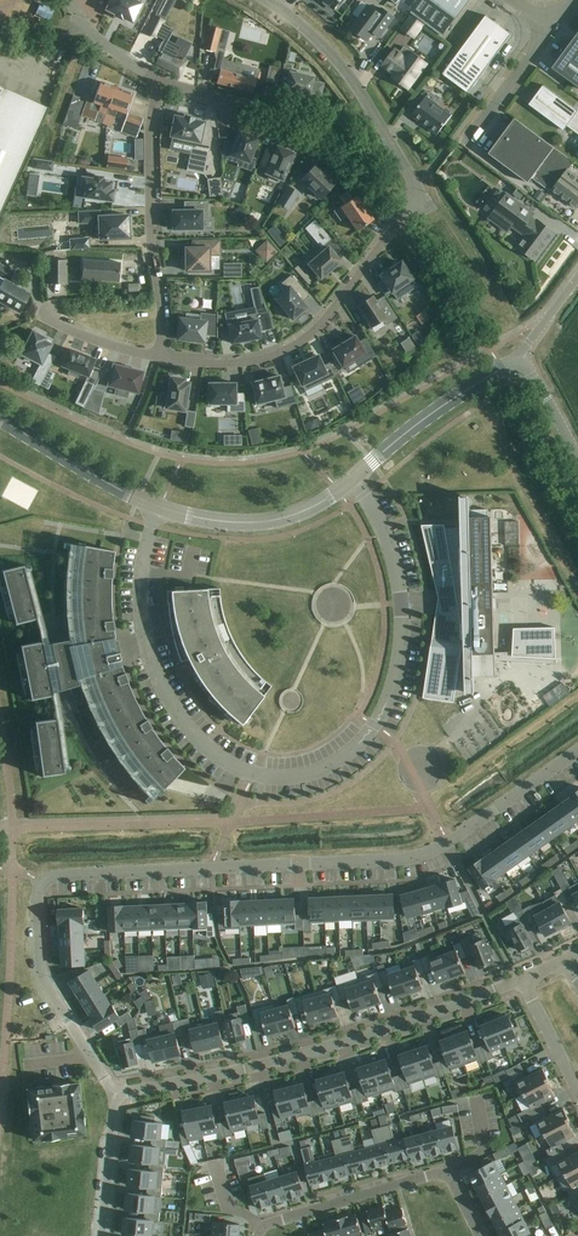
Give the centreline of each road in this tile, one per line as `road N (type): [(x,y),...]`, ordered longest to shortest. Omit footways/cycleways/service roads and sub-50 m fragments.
road 1 (residential): [(577,752),(446,845),(403,862),(45,880),(37,899),(40,968),(117,1098)]
road 2 (residential): [(117,1098),(244,1074),(522,982)]
road 3 (residential): [(234,767),(269,779),(318,772),(357,748),(387,704),(401,645),(398,576),(384,533),(353,480)]
road 4 (residential): [(401,220),(298,346),(242,364),(158,357)]
road 5 (residential): [(160,508),(141,570),(145,649),(179,718),(234,767)]
road 6 (residential): [(401,220),(359,163),(316,126),(159,80)]
road 7 (residential): [(158,357),(162,311),(151,247),(149,136),(159,80)]
road 8 (residential): [(266,0),(343,69),(424,201)]
road 9 (tertiary): [(353,480),(310,509),(270,522),(160,508)]
road 10 (residential): [(444,1176),(260,1230)]
road 11 (tertiary): [(502,368),(353,480)]
road 12 (tertiary): [(160,508),(0,419)]
road 13 (unclassified): [(551,30),(469,145)]
road 14 (residential): [(117,1098),(104,1235)]
road 15 (residential): [(159,80),(113,53),(68,0)]
road 16 (residential): [(522,982),(577,1091)]

